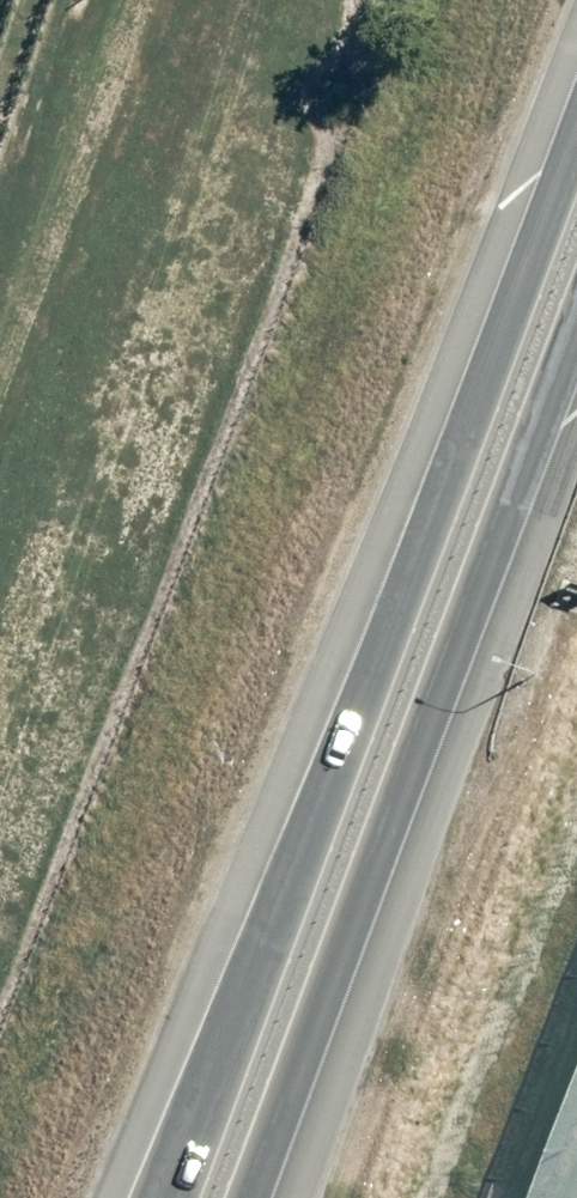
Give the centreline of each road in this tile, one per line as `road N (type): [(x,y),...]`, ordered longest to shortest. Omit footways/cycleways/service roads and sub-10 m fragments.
road 1 (motorway): [(13,1197),(467,0)]
road 2 (trunk): [(150,1197),(576,150)]
road 3 (trunk): [(576,335),(239,1197)]

